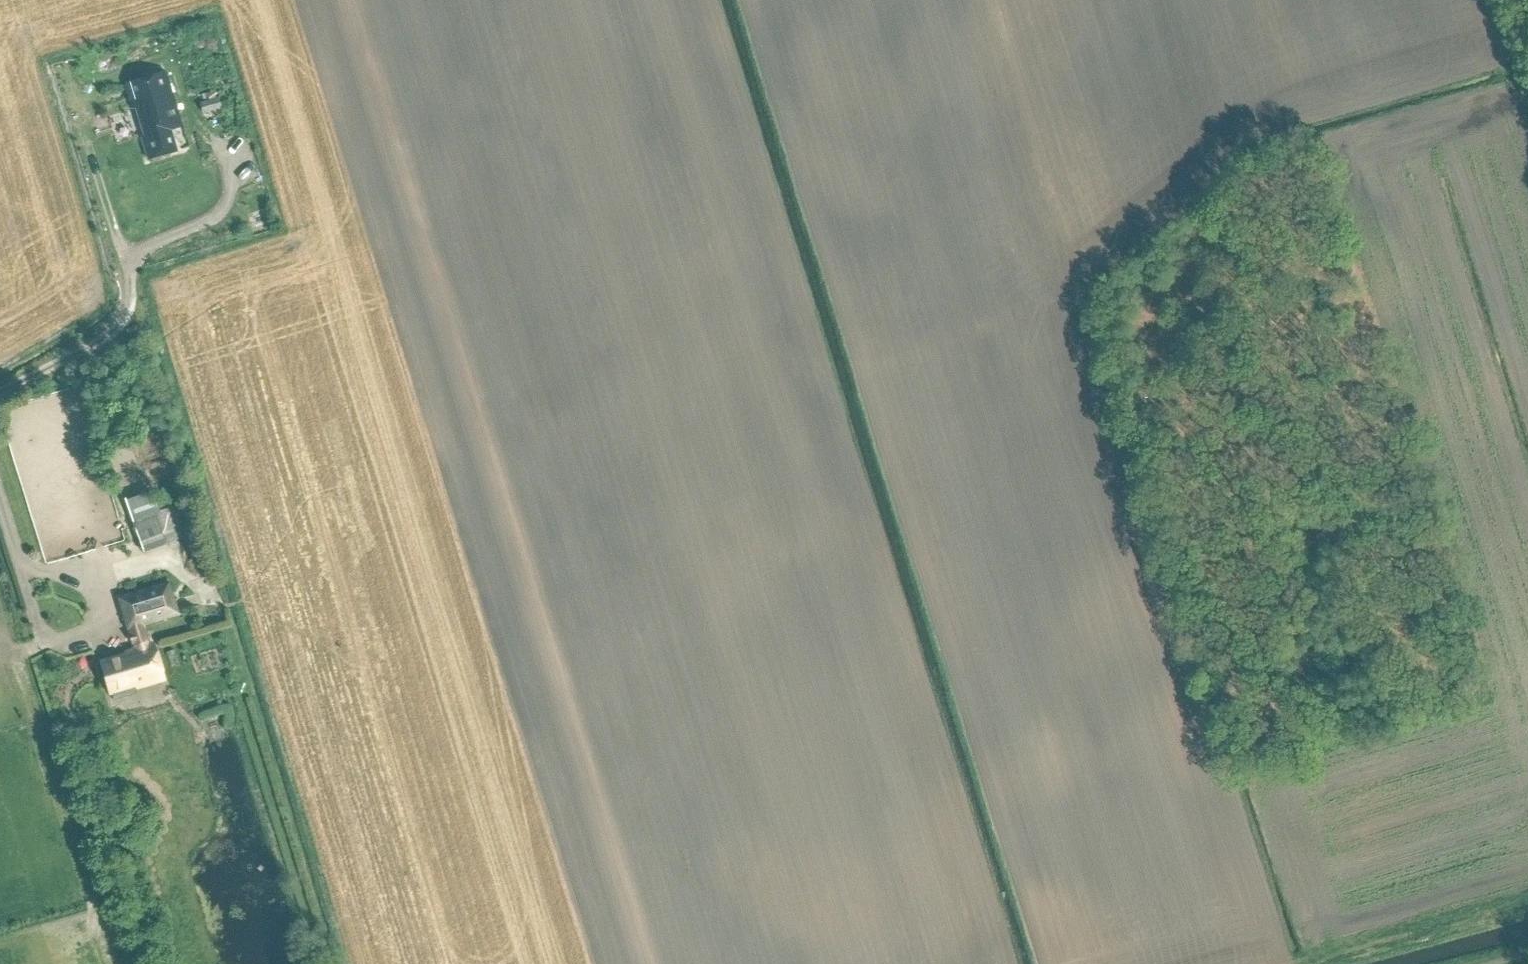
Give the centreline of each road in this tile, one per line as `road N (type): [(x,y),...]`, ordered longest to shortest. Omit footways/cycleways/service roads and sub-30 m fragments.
road 1 (track): [(0,395),(85,356),(115,334),(130,306),(92,144)]
road 2 (track): [(19,551),(42,631),(61,642),(87,639),(104,624),(84,586),(37,567)]

